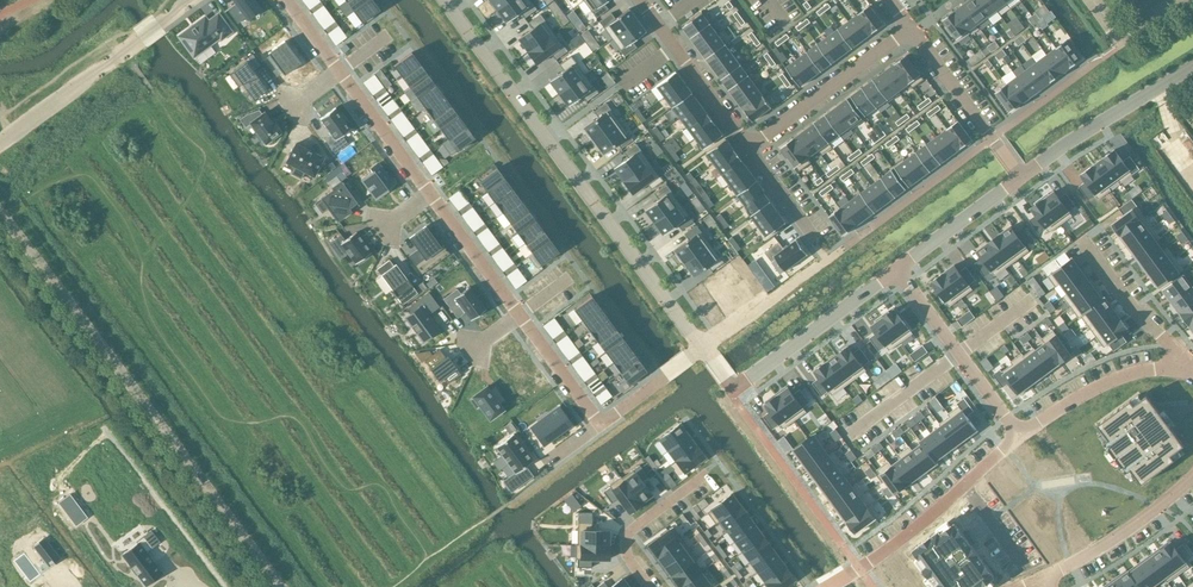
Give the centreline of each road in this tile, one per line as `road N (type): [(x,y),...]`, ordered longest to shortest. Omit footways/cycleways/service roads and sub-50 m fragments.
road 1 (tertiary): [(279,586),(0,209)]
road 2 (tertiary): [(702,349),(445,0)]
road 3 (residential): [(748,147),(829,259),(702,349)]
road 4 (residential): [(824,586),(895,544),(1020,434)]
road 5 (residential): [(0,144),(193,0)]
road 6 (residential): [(895,269),(1020,434)]
road 7 (tertiary): [(895,269),(734,390)]
road 8 (tertiary): [(1192,67),(1023,176)]
road 9 (residential): [(748,147),(911,31)]
road 10 (residential): [(1192,477),(1135,525),(1039,578)]
road 11 (residential): [(1023,176),(911,31)]
road 12 (residential): [(640,0),(748,147)]
road 13 (residential): [(1020,434),(1128,375),(1180,368)]
road 14 (residential): [(707,472),(627,534),(624,555),(649,586)]
road 15 (residential): [(1081,240),(1180,368)]
road 16 (tertiary): [(1023,176),(895,269)]
road 17 (residential): [(517,316),(426,195)]
road 18 (residential): [(426,195),(339,79)]
road 19 (residential): [(598,422),(517,316)]

